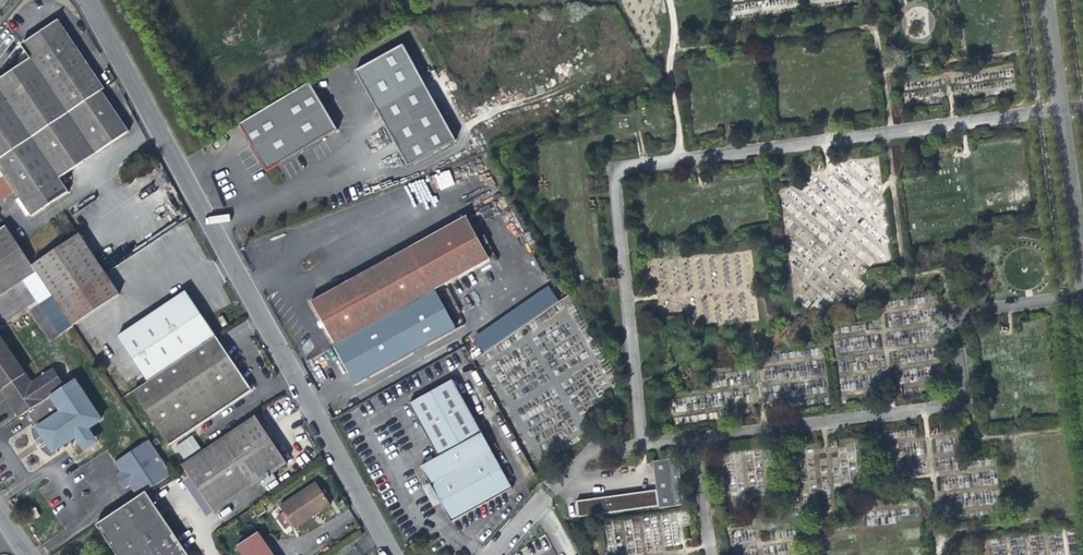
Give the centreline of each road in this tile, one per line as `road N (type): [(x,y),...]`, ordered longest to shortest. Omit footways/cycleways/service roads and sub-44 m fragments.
road 1 (residential): [(392,554),(88,0)]

